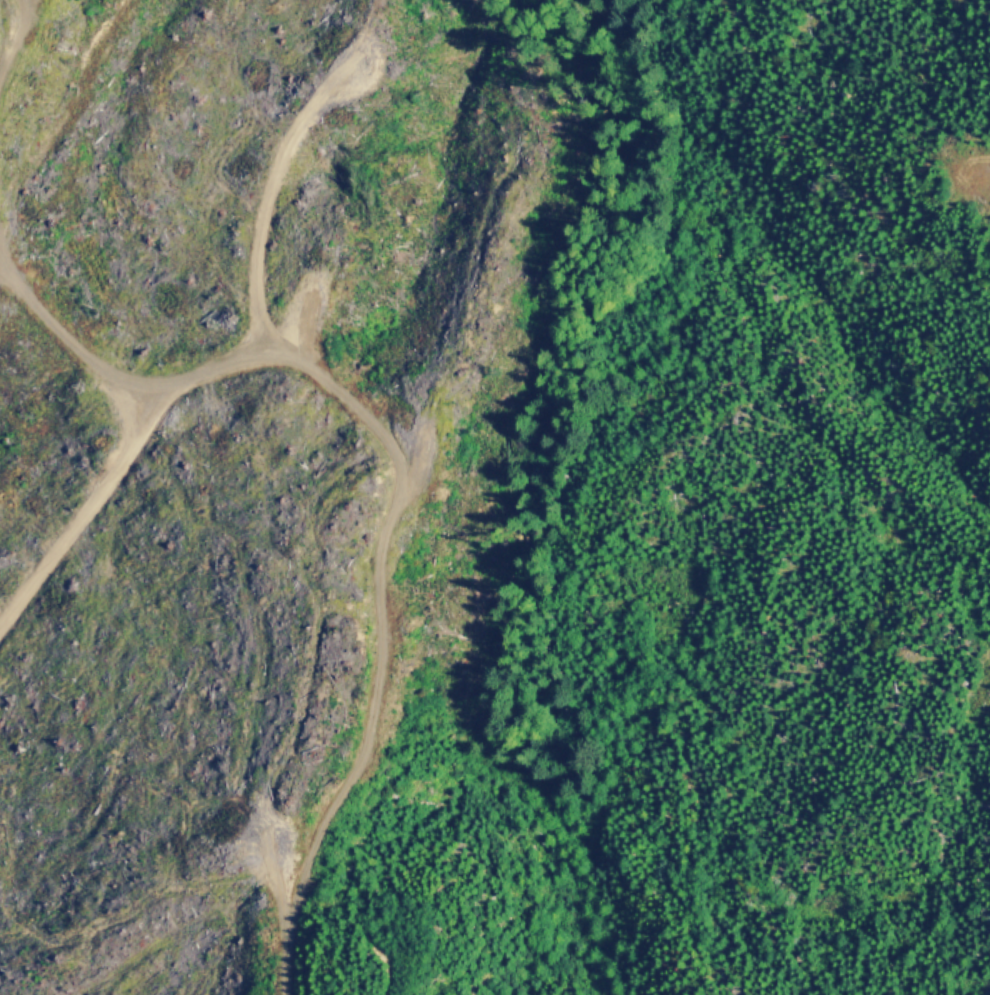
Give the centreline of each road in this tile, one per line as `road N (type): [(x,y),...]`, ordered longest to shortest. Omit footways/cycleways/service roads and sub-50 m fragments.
road 1 (track): [(287,994),(285,919),(378,682)]

